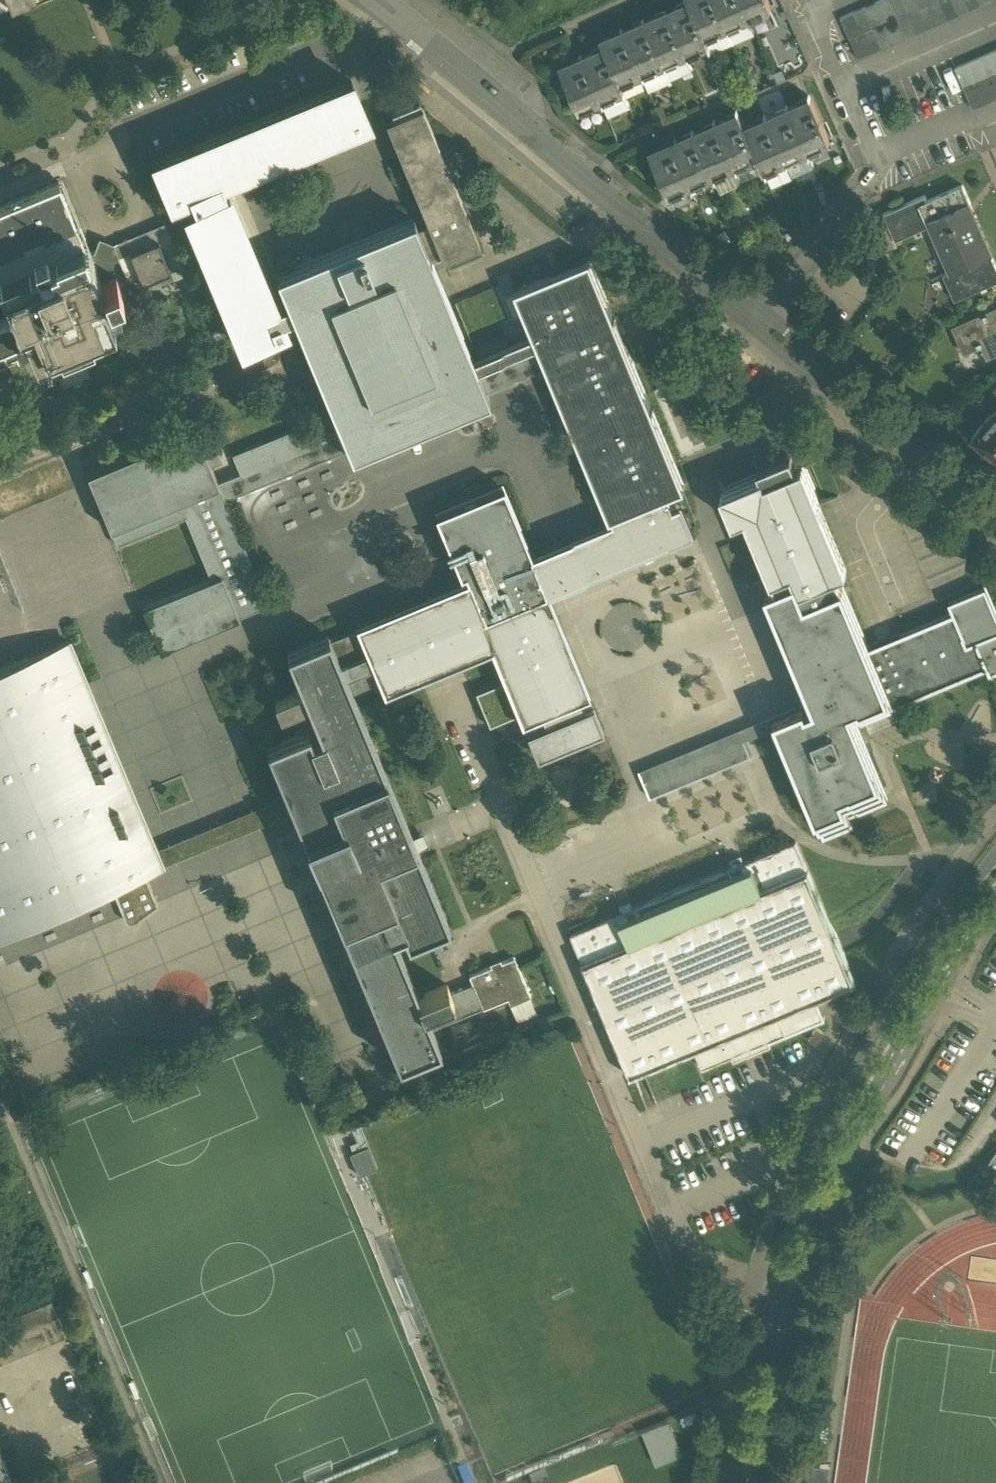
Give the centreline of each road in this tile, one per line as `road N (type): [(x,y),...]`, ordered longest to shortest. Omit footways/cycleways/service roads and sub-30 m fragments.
road 1 (secondary): [(741,1482),(752,1408),(819,1184),(995,884)]
road 2 (residential): [(750,313),(369,0)]
road 3 (residential): [(818,0),(805,6),(872,165),(750,313)]
road 4 (residential): [(995,515),(750,313)]

